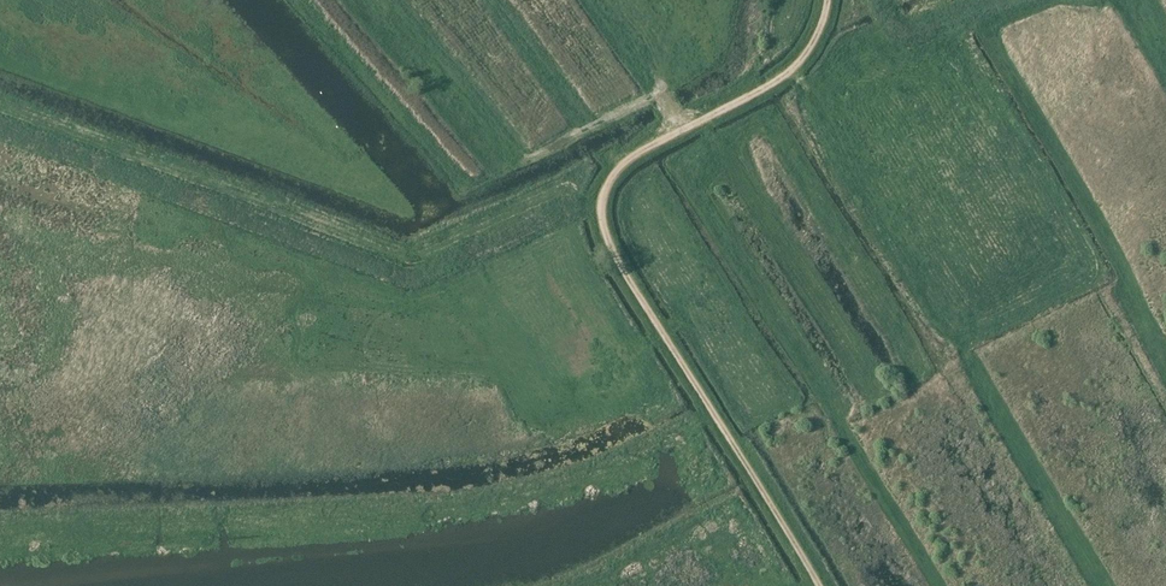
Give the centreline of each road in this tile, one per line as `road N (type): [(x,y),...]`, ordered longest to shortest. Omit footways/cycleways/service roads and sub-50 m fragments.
road 1 (track): [(819,585),(610,246),(600,204),(627,161),(791,71),(817,36),(828,0)]

